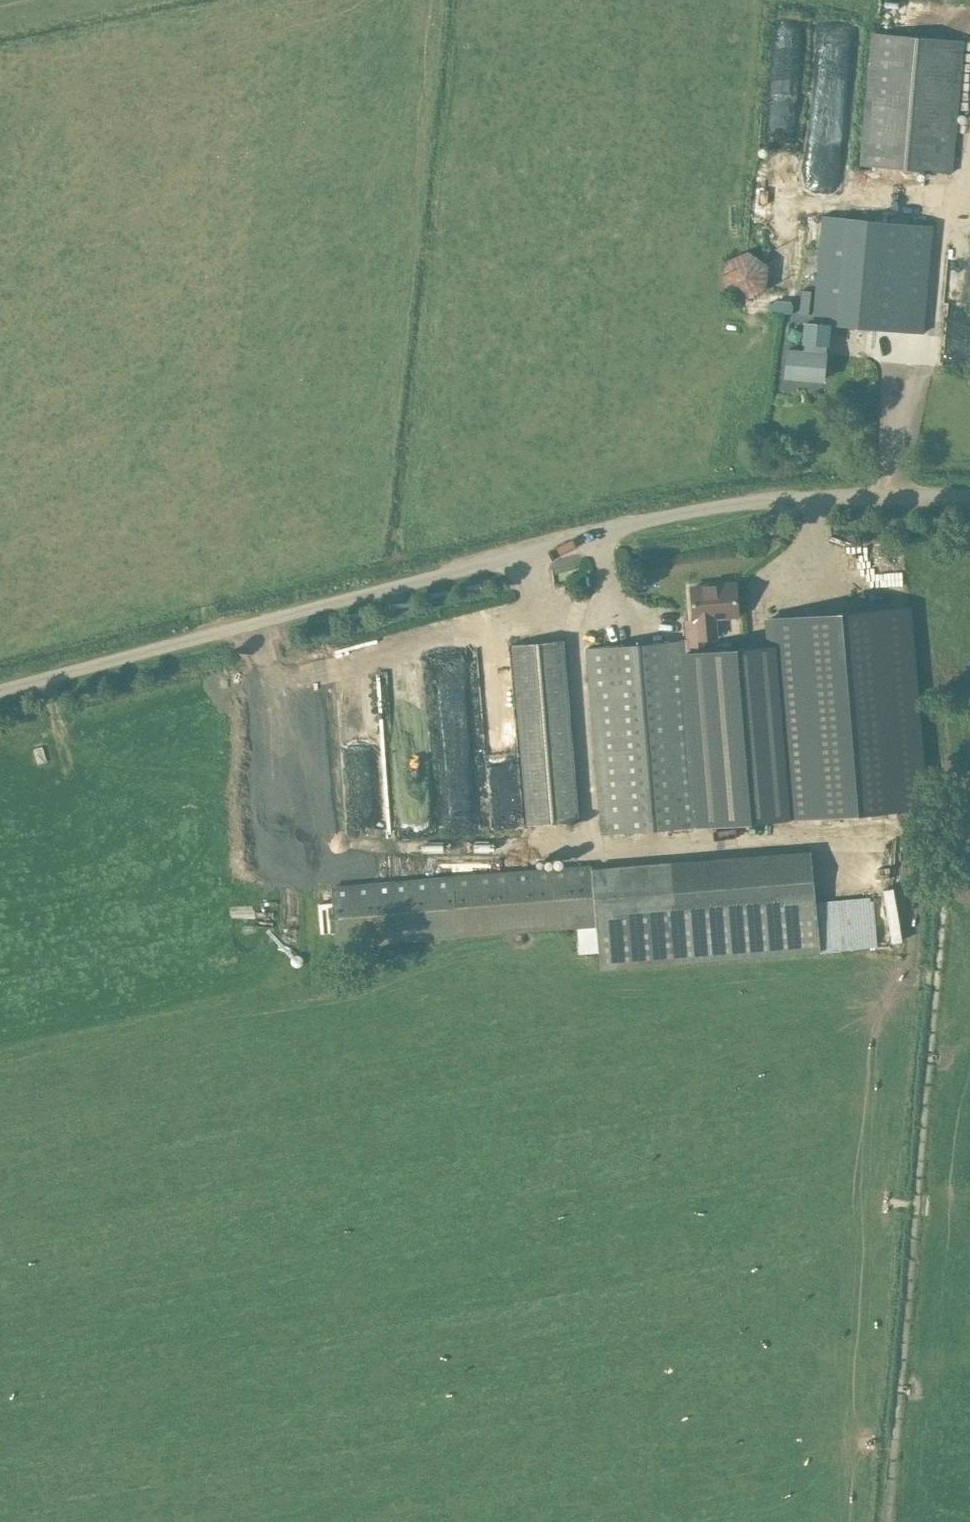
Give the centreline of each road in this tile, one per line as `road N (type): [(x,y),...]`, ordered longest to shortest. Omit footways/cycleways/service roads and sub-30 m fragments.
road 1 (unclassified): [(0,693),(718,507),(969,495)]

